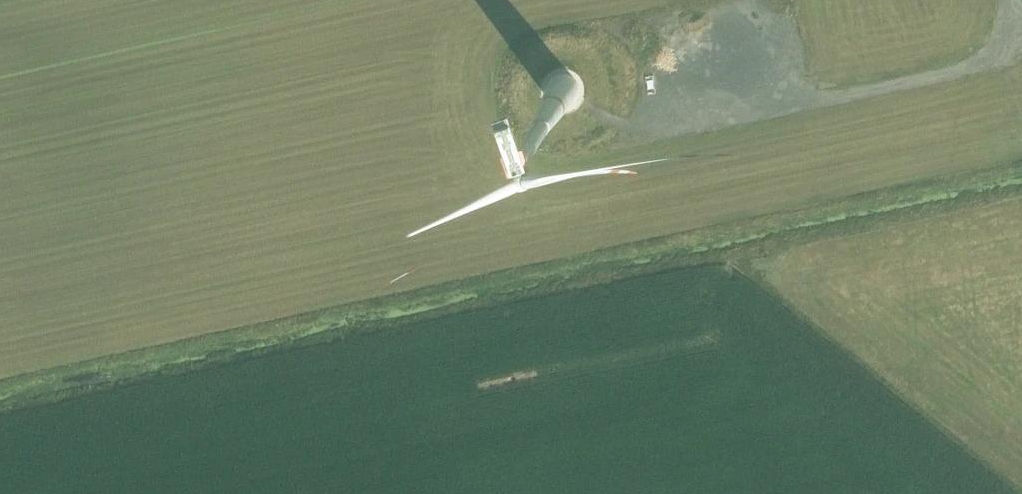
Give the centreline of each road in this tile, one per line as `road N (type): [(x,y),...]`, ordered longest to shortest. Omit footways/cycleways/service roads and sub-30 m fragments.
road 1 (track): [(666,134),(1012,54),(1013,0)]

